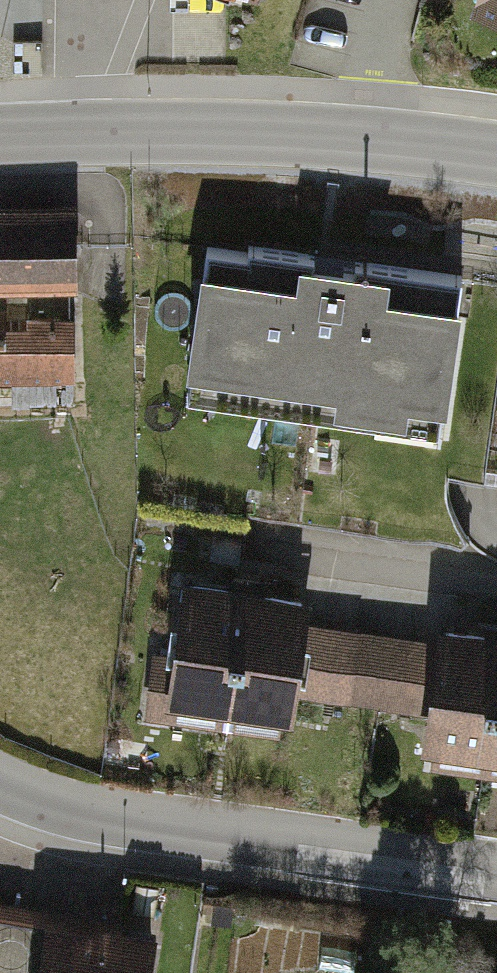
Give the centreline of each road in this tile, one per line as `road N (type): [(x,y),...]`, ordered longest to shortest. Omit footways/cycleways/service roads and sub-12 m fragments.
road 1 (residential): [(0,786),(135,828),(496,881)]
road 2 (tertiary): [(0,137),(230,132),(496,157)]

